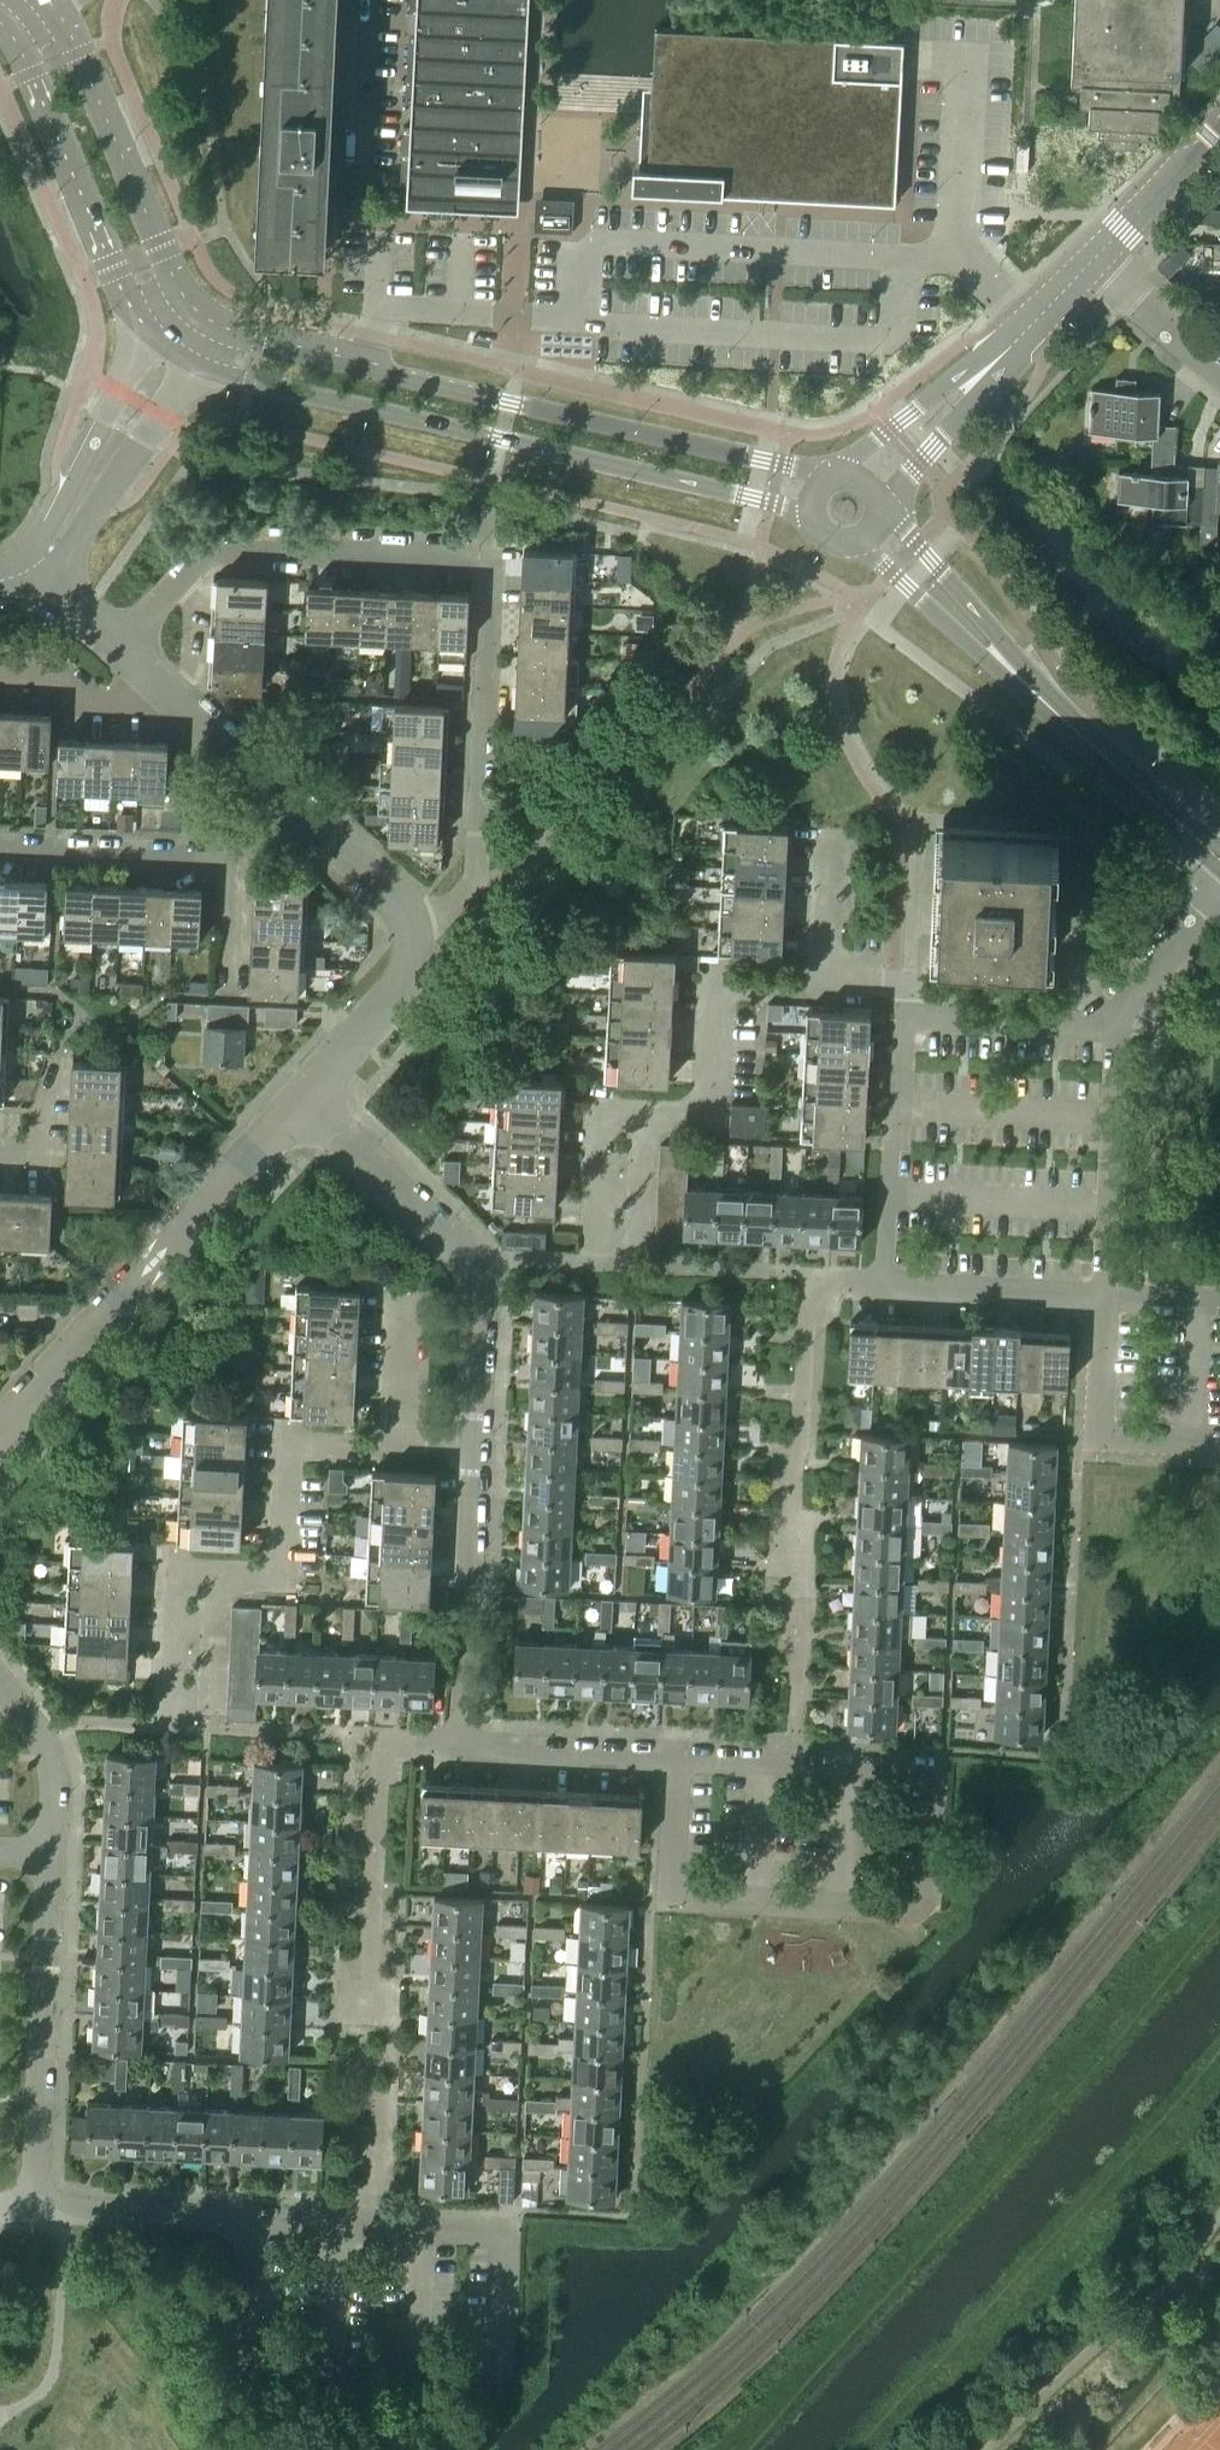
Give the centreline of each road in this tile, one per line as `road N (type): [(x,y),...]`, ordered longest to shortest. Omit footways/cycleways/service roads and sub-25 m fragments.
road 1 (tertiary): [(830,477),(325,357),(198,315)]
road 2 (tertiary): [(197,360),(249,380),(810,514)]
road 3 (residential): [(34,1720),(167,1723),(176,1577),(280,1580),(289,1442),(397,1446)]
road 4 (residential): [(824,983),(711,979),(707,1097),(676,1119),(606,1116),(600,1221),(585,1263)]
road 5 (residential): [(36,2201),(53,1779),(34,1720)]
road 6 (residential): [(458,1748),(928,1777)]
road 7 (unclassified): [(0,1440),(307,1095)]
road 8 (residential): [(36,2201),(492,2216)]
road 9 (residential): [(118,645),(219,552),(486,570)]
road 10 (unclassified): [(412,918),(442,902),(469,871),(486,570)]
road 11 (tertiary): [(2,21),(121,295),(151,332)]
road 12 (tertiary): [(198,315),(178,290),(58,12)]
road 13 (residential): [(799,1588),(812,1276)]
road 14 (residential): [(458,1748),(475,1451)]
road 15 (tertiary): [(1075,718),(1055,685),(879,512)]
road 16 (tertiary): [(858,541),(1042,700),(1075,718)]
road 17 (residential): [(1102,1299),(1110,1054),(1097,1021)]
road 18 (residential): [(884,1285),(901,1024)]
road 19 (unclassified): [(38,564),(63,549),(197,360)]
road 20 (unclassified): [(151,332),(42,531),(38,564)]
road 21 (residential): [(480,1268),(307,1095)]
road 22 (unclassified): [(1025,329),(837,475)]
road 23 (residential): [(364,1971),(379,1743)]
road 24 (unclassified): [(879,501),(971,404),(1025,329)]
road 25 (residential): [(0,849),(223,862)]
road 26 (unclassified): [(280,795),(118,645)]
road 27 (residential): [(884,1285),(1102,1299)]
road 28 (unclassified): [(307,1095),(409,974),(421,940),(412,918)]
road 29 (residential): [(901,1024),(1077,1032),(1097,1021)]
road 30 (tertiary): [(1075,718),(1219,850)]
road 31 (unclassified): [(1091,264),(1219,123)]
road 32 (unclassified): [(1097,1021),(1219,877)]
road 33 (residential): [(475,1451),(480,1268)]
road 34 (unclassified): [(412,918),(280,795)]
road 35 (residential): [(362,173),(370,0)]
road 36 (residential): [(1091,264),(1219,373)]
road 37 (residential): [(812,1276),(653,1267)]
road 38 (residential): [(397,1446),(405,1296)]
road 39 (residential): [(824,983),(831,840)]
road 40 (residential): [(1095,1440),(1102,1299)]
road 41 (residential): [(217,998),(223,862)]
road 42 (residential): [(0,1152),(45,1154),(53,1075)]

